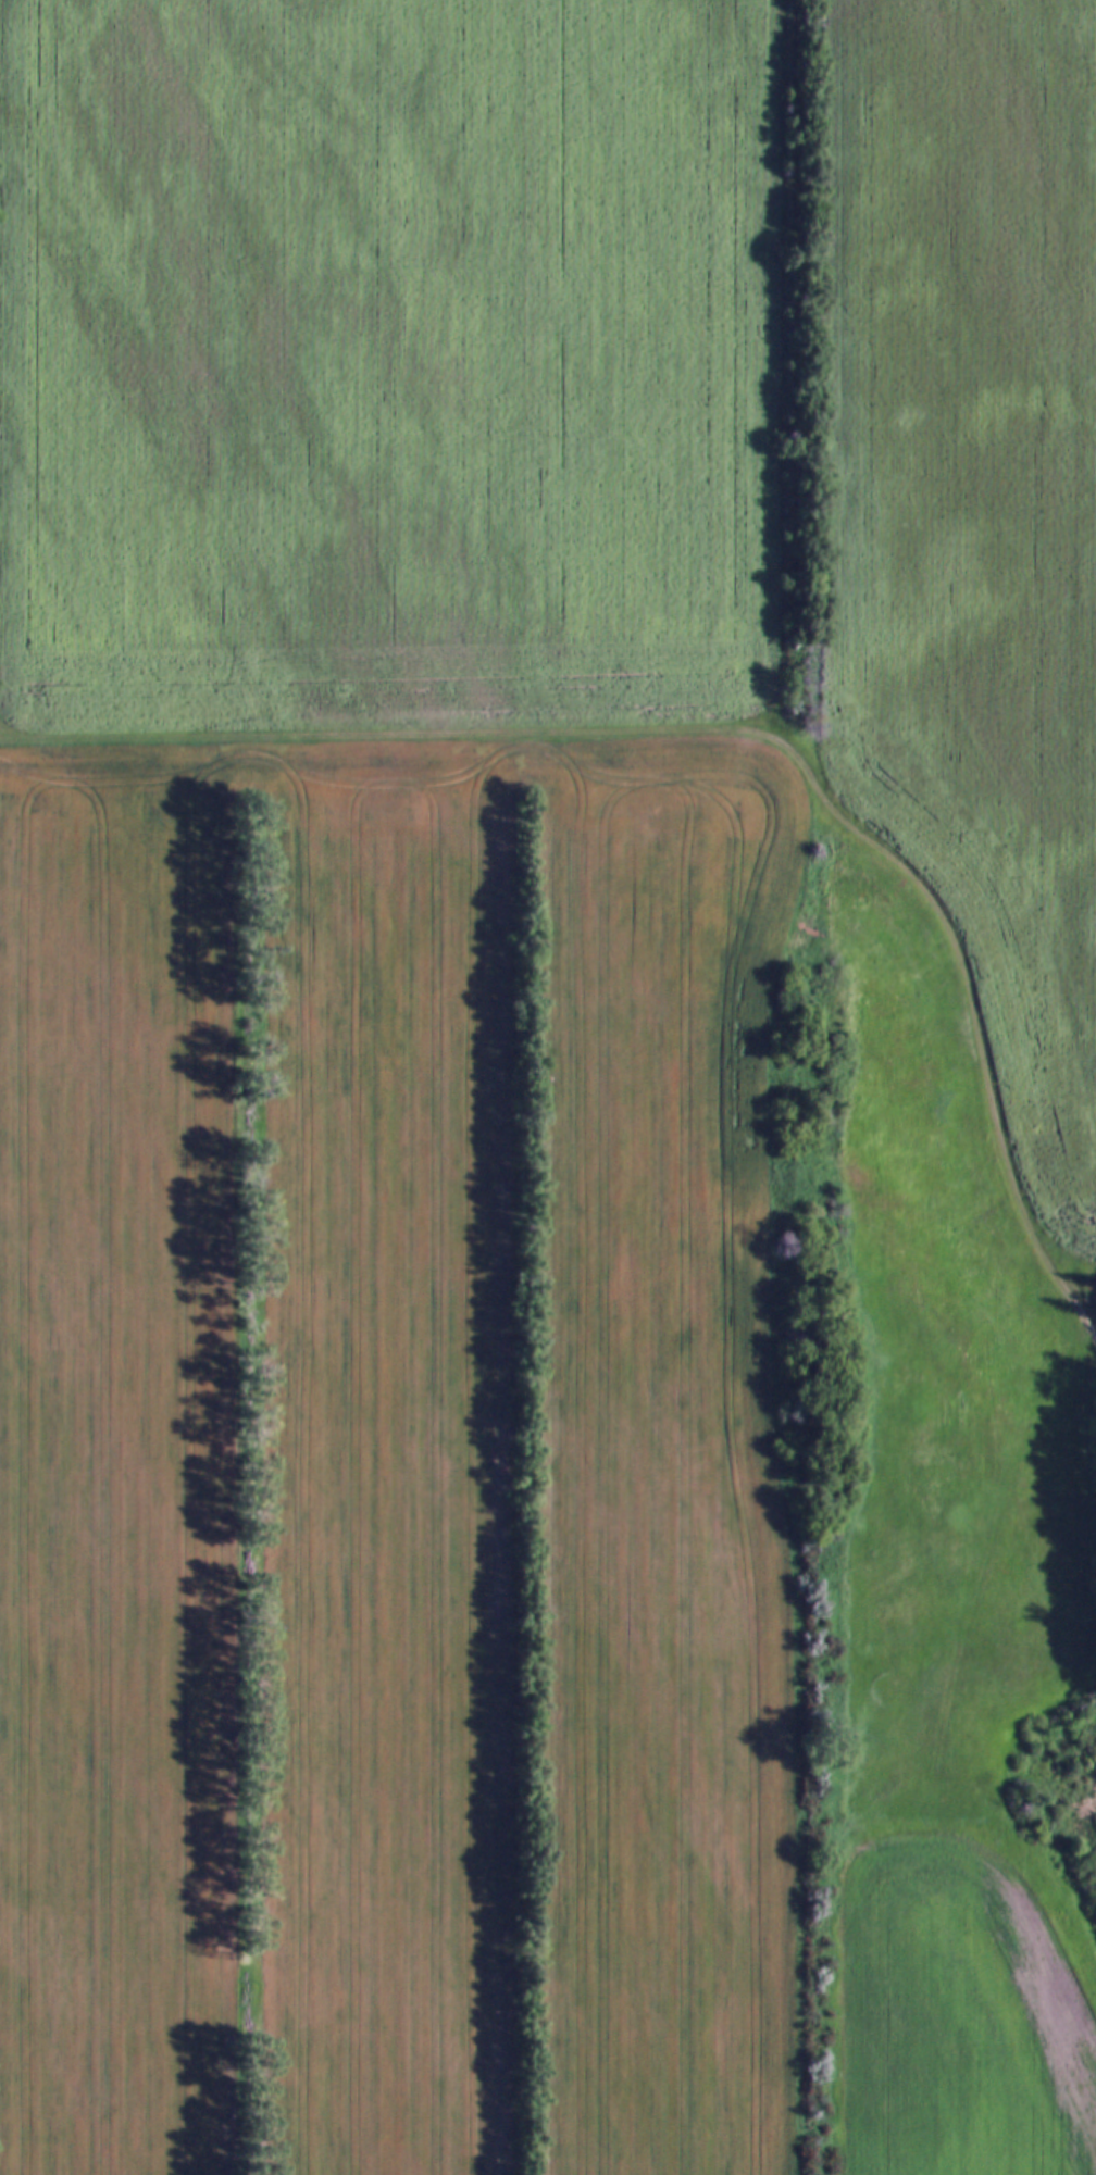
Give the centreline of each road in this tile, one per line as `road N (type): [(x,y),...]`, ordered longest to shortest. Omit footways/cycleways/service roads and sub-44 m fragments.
road 1 (track): [(747,764),(797,784),(834,821),(907,868),(943,911),(1004,1163),(1095,1349)]

